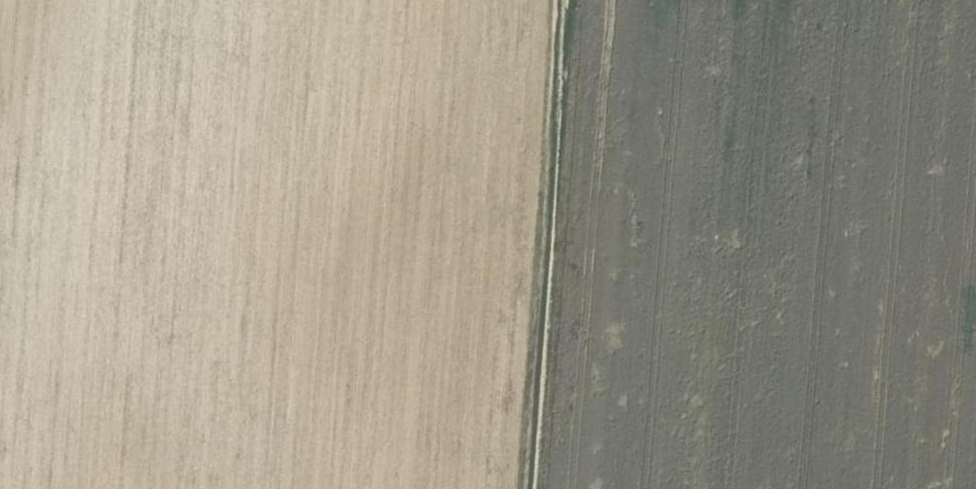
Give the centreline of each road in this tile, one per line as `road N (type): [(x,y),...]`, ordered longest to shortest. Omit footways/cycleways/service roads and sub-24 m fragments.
road 1 (track): [(528,488),(563,0)]

